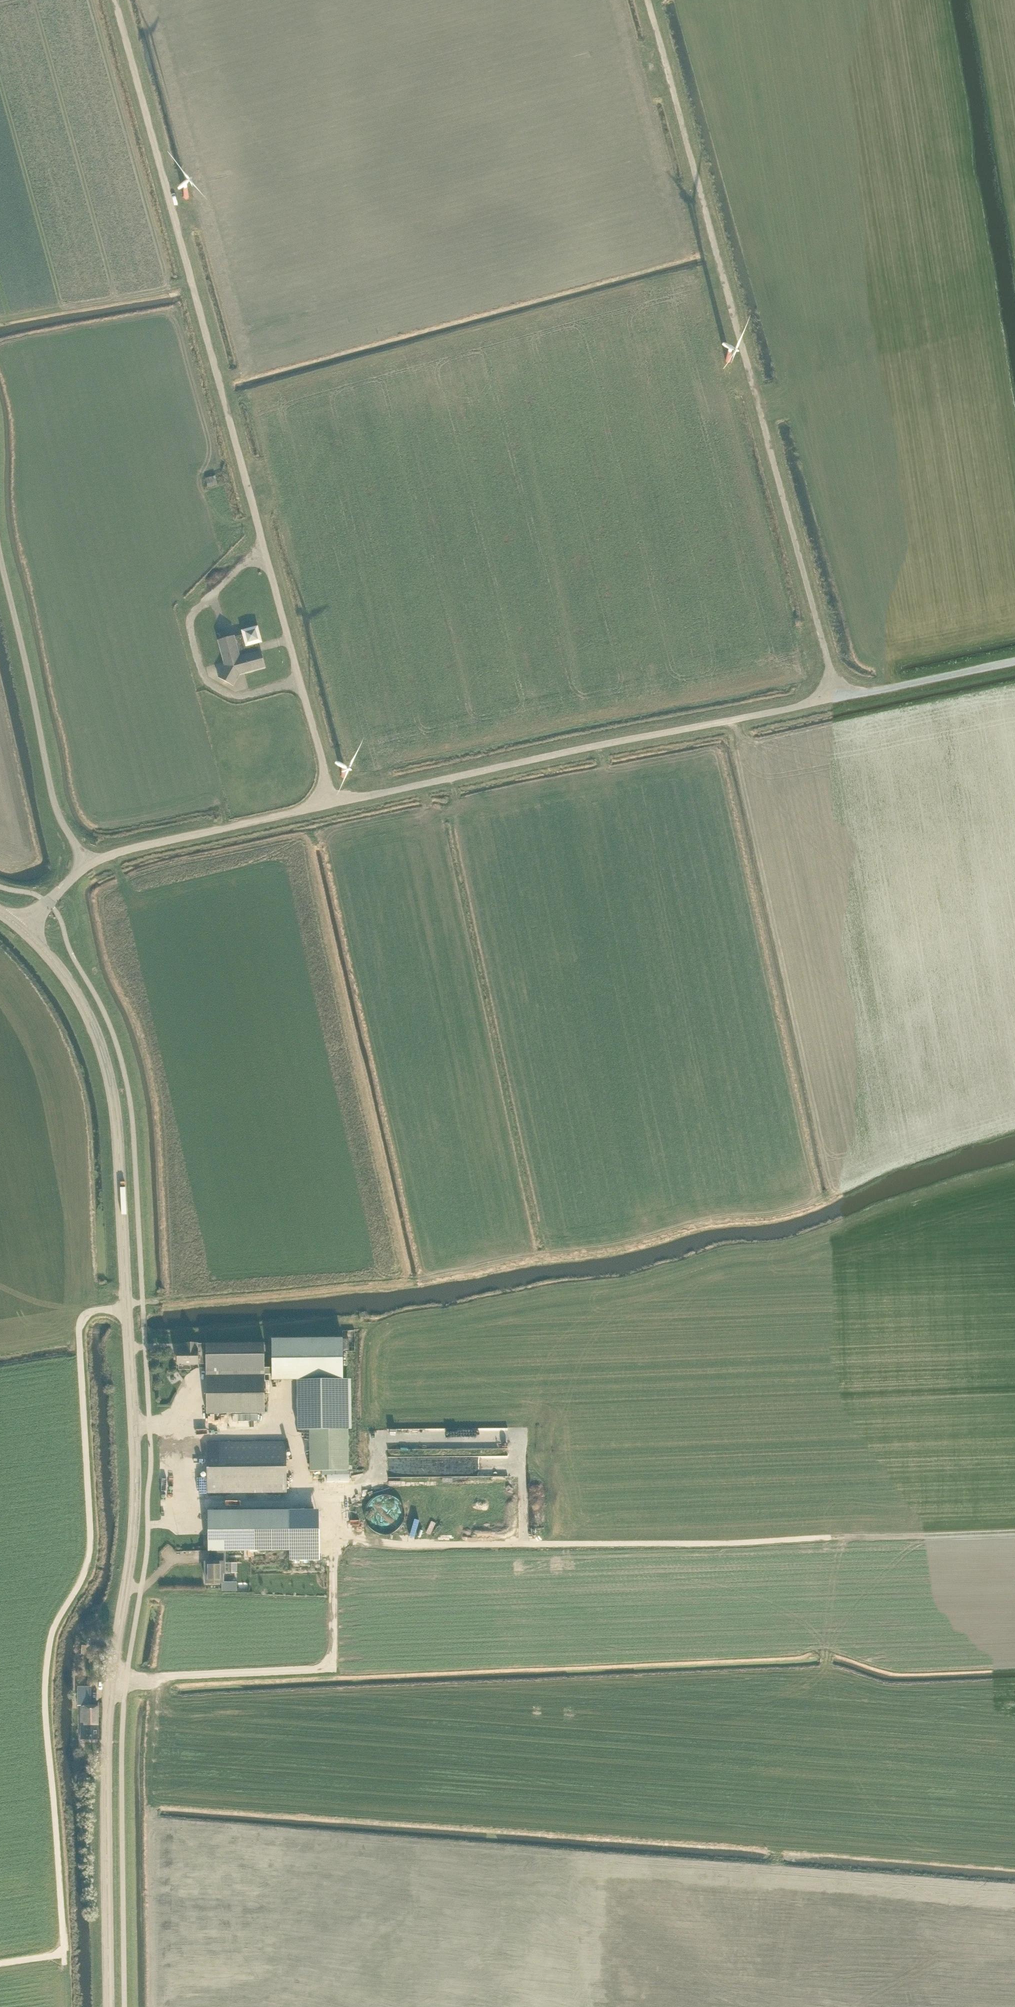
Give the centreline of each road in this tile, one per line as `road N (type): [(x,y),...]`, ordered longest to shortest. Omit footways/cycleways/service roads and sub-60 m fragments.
road 1 (secondary): [(110,2006),(110,1694),(135,1495),(119,1149),(96,1031),(23,930)]
road 2 (track): [(0,1965),(64,1954),(45,1693),(54,1628),(90,1555),(79,1323),(86,1313),(158,1303)]
road 3 (track): [(831,1538),(402,1545),(333,1533)]
road 4 (track): [(112,1680),(330,1667),(332,1502),(298,1503),(297,1436)]
road 5 (unclassified): [(23,930),(88,868),(56,807),(0,550)]

